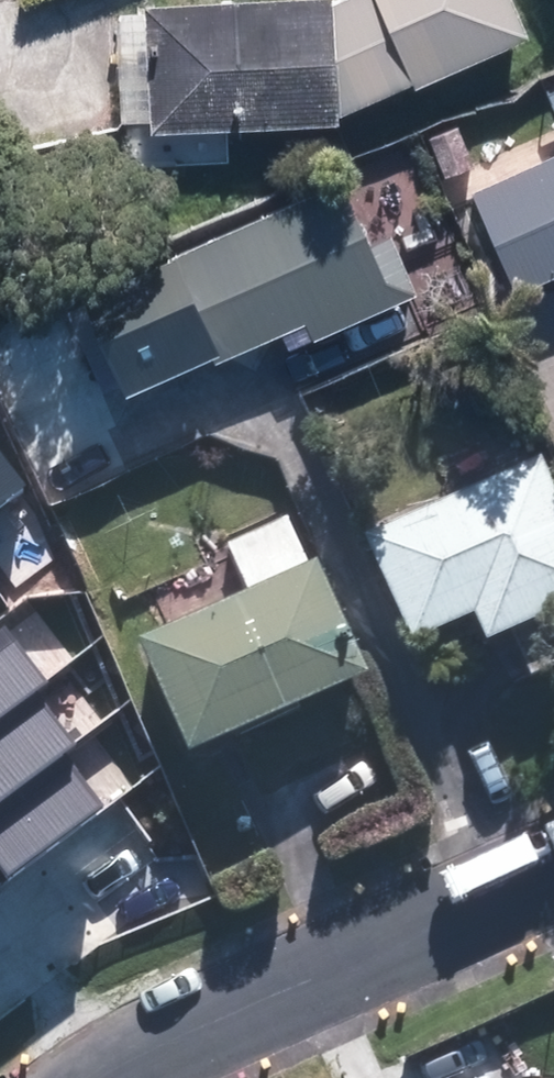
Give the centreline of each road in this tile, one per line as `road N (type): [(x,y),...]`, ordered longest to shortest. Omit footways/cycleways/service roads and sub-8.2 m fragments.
road 1 (residential): [(150,1077),(253,1010),(553,872)]

